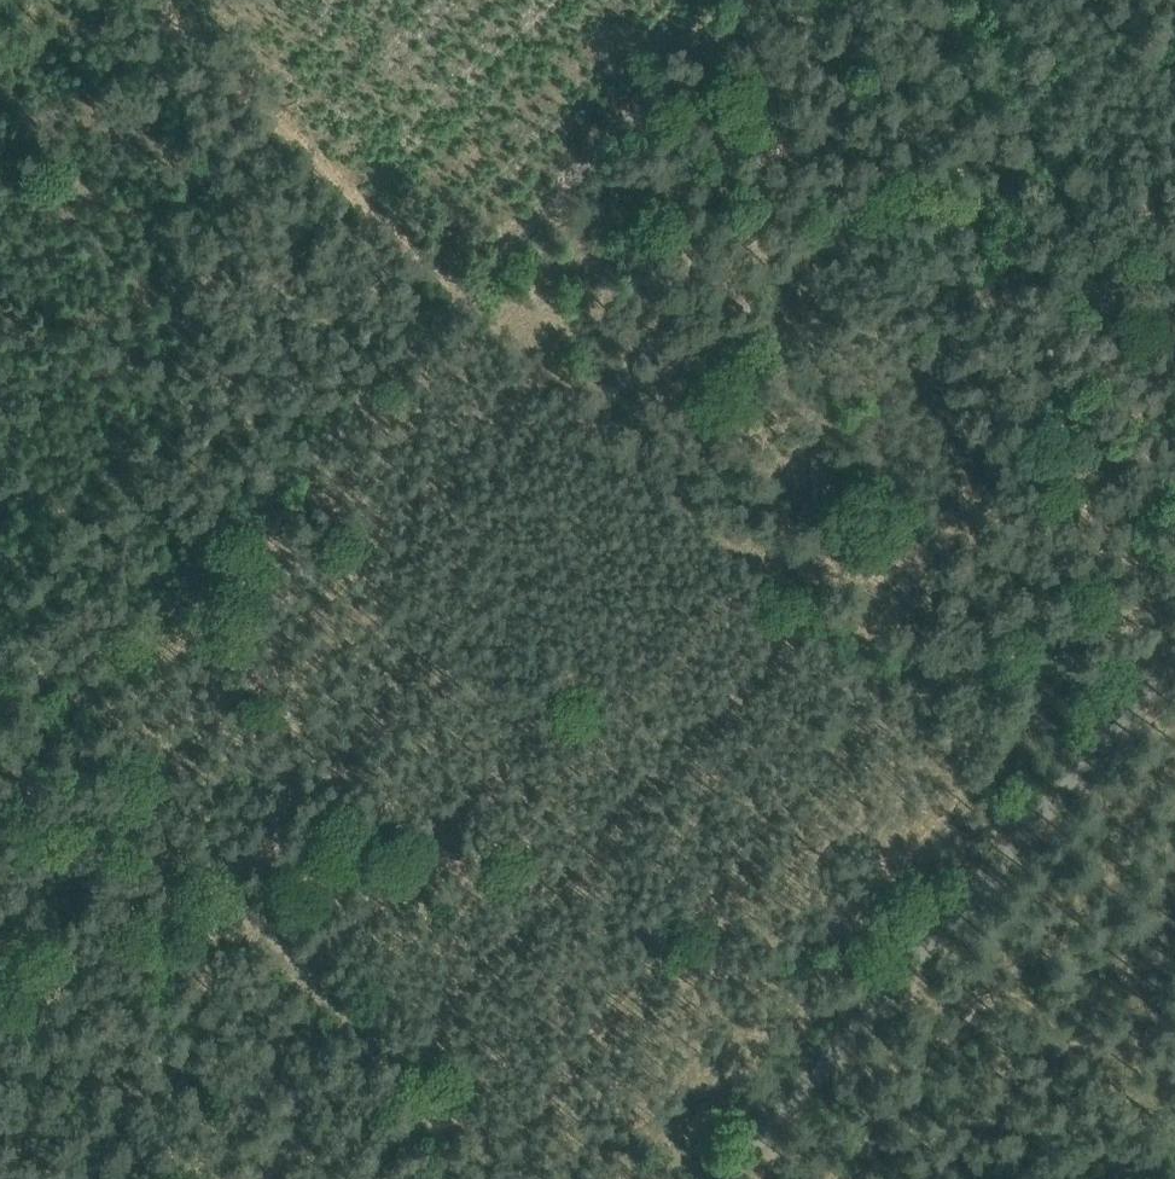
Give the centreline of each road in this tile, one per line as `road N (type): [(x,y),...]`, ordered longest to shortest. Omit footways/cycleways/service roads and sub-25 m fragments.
road 1 (track): [(745,0),(0,779)]
road 2 (track): [(0,672),(543,1178)]

